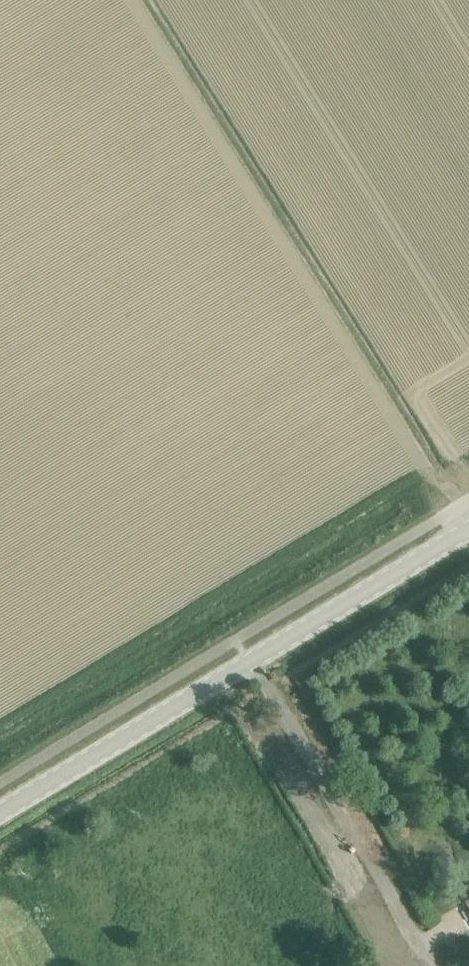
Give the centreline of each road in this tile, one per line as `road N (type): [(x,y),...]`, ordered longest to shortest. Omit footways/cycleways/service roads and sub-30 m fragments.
road 1 (tertiary): [(0,811),(468,527)]

